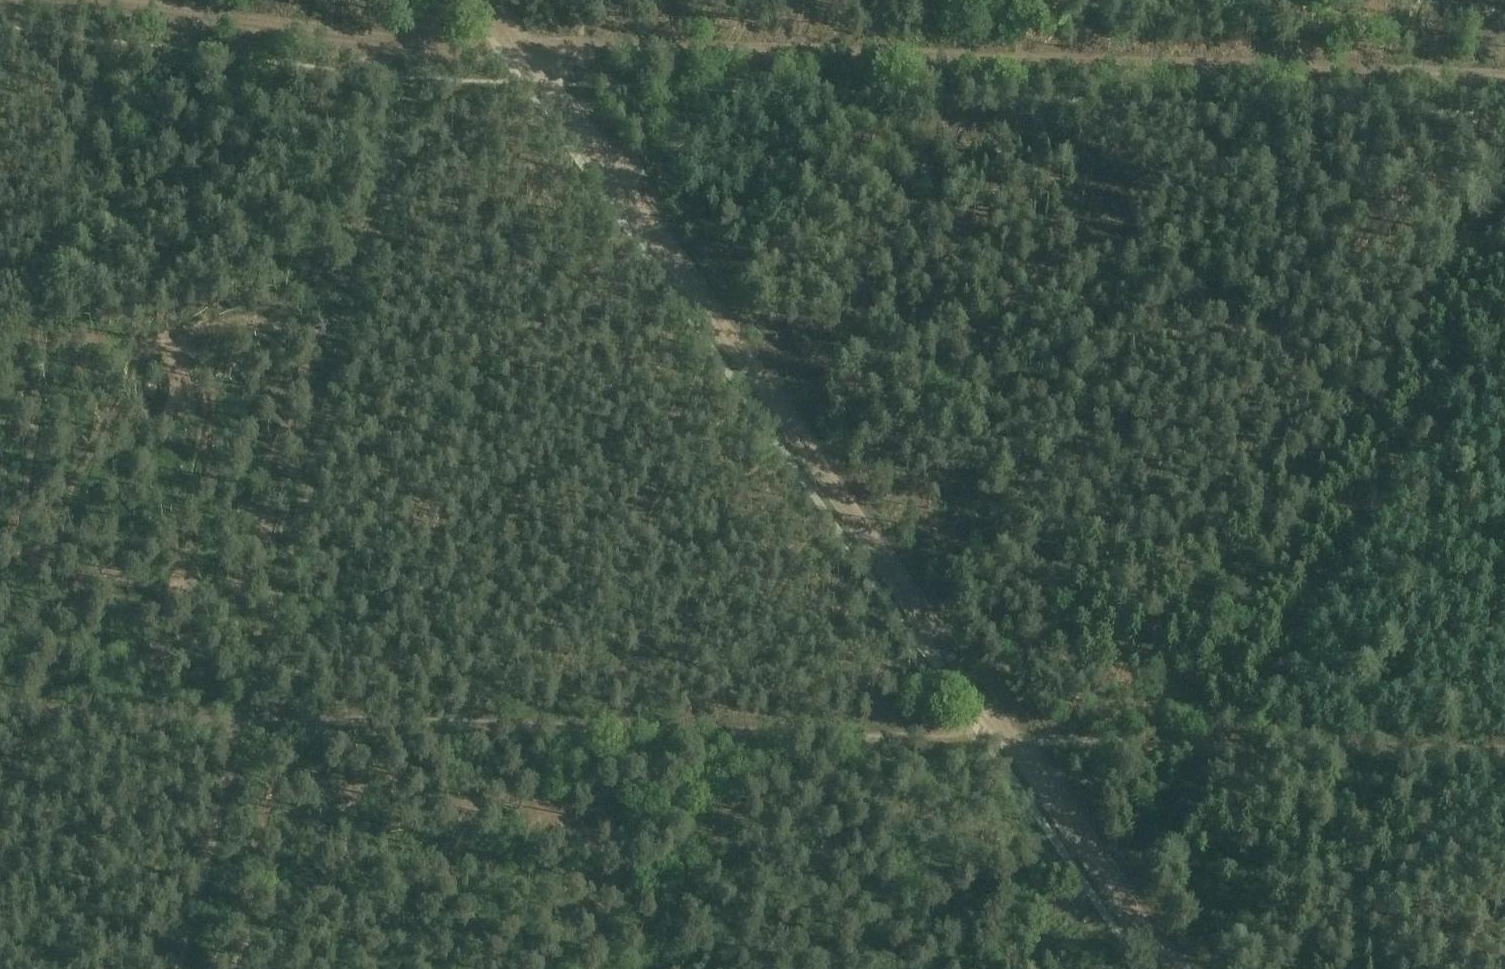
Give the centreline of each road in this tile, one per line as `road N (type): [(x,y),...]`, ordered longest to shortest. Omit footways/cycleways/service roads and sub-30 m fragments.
road 1 (track): [(530,51),(1504,79)]
road 2 (track): [(1009,740),(530,51)]
road 3 (track): [(245,719),(984,736)]
road 4 (track): [(424,50),(245,719)]
road 5 (track): [(1504,305),(1228,745)]
road 6 (track): [(1009,740),(1504,753)]
road 7 (track): [(57,0),(424,50),(530,51)]
road 8 (track): [(1170,968),(1009,740)]
road 9 (track): [(245,719),(179,968)]
road 10 (track): [(0,711),(245,719)]

